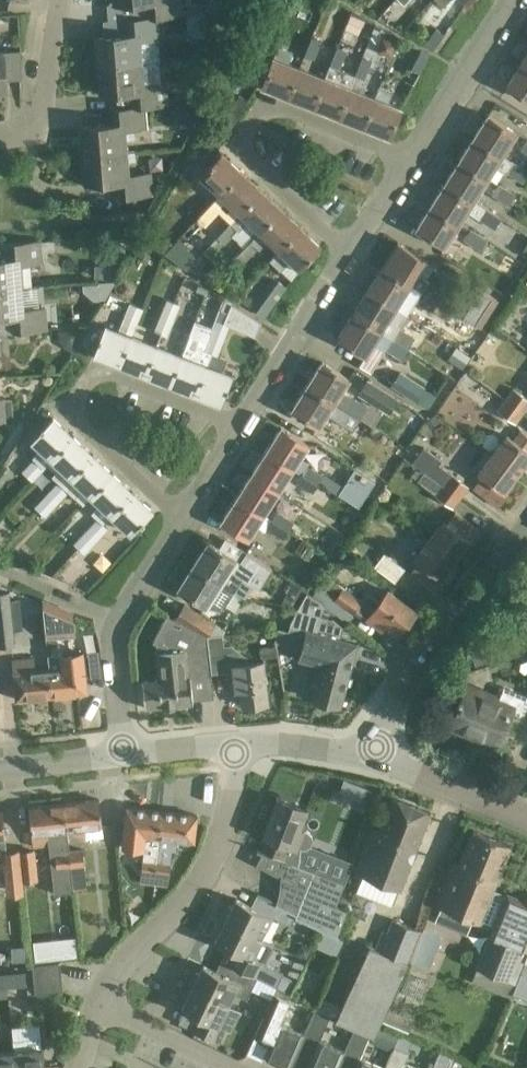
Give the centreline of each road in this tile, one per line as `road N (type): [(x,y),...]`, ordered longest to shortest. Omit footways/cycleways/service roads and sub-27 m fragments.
road 1 (residential): [(349,253),(248,159),(244,133),(258,115),(290,110),(409,158)]
road 2 (residential): [(184,516),(81,420),(80,392),(92,378),(115,375),(240,427)]
road 3 (residential): [(98,1006),(117,971),(211,860),(232,791),(234,744)]
road 4 (residential): [(526,515),(404,676),(371,757)]
road 5 (residential): [(127,756),(115,625),(184,516)]
road 6 (residential): [(240,427),(349,253)]
road 7 (residential): [(409,158),(509,0)]
road 8 (residential): [(0,139),(38,129),(62,0)]
road 9 (tertiary): [(371,757),(526,820)]
road 10 (residential): [(239,1067),(98,1006)]
road 11 (tertiary): [(234,744),(371,757)]
road 12 (tertiary): [(0,770),(127,756)]

